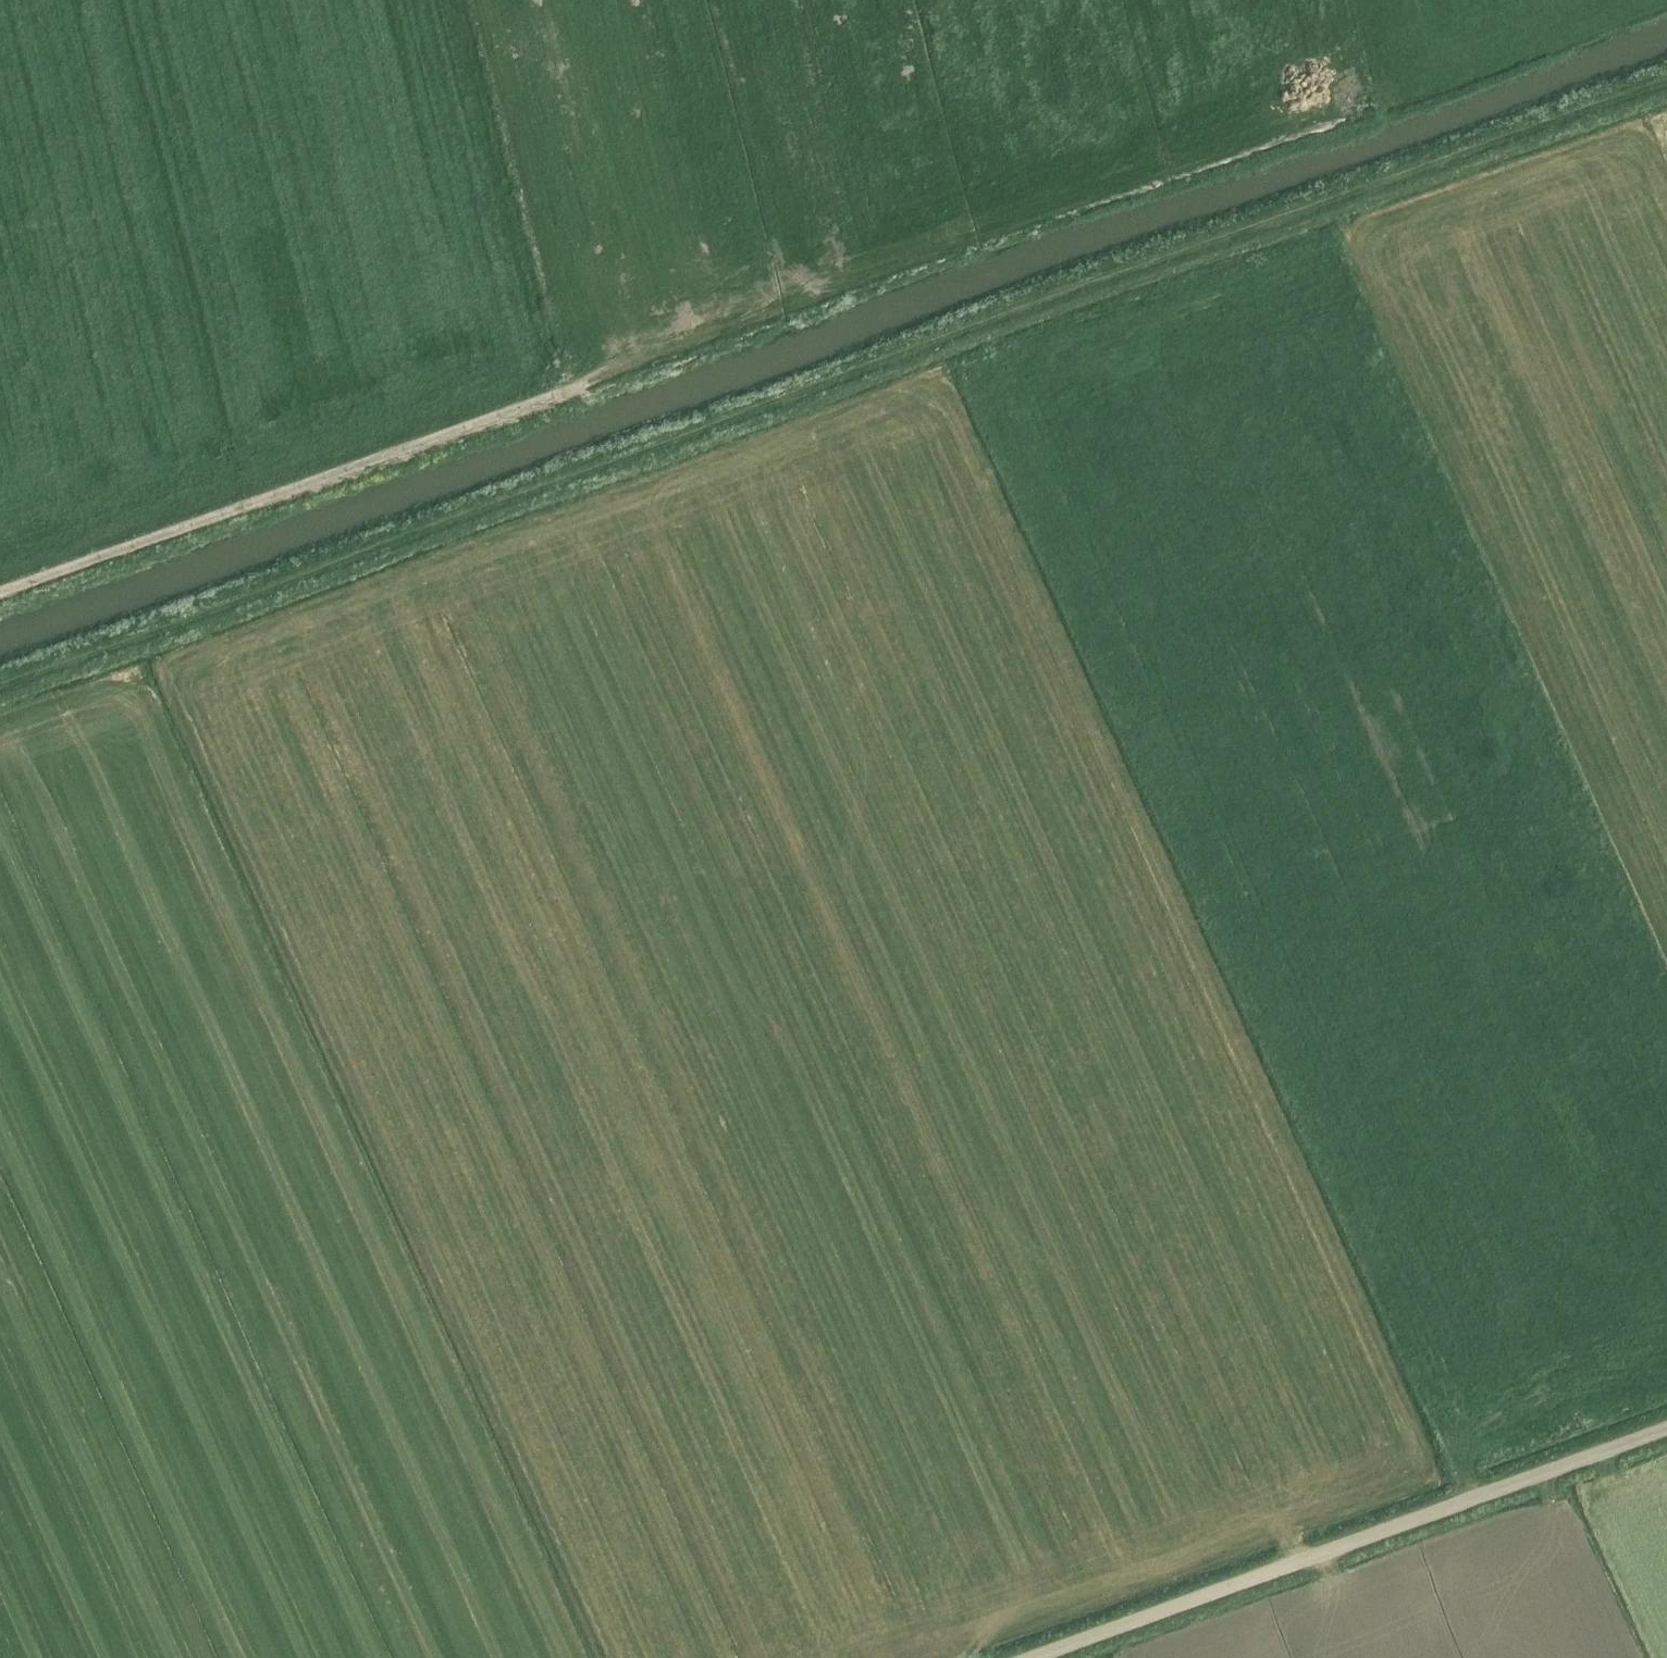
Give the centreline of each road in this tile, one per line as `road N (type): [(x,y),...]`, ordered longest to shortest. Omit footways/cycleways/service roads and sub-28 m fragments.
road 1 (unclassified): [(1032,1657),(1666,1429)]
road 2 (track): [(0,589),(584,384)]

